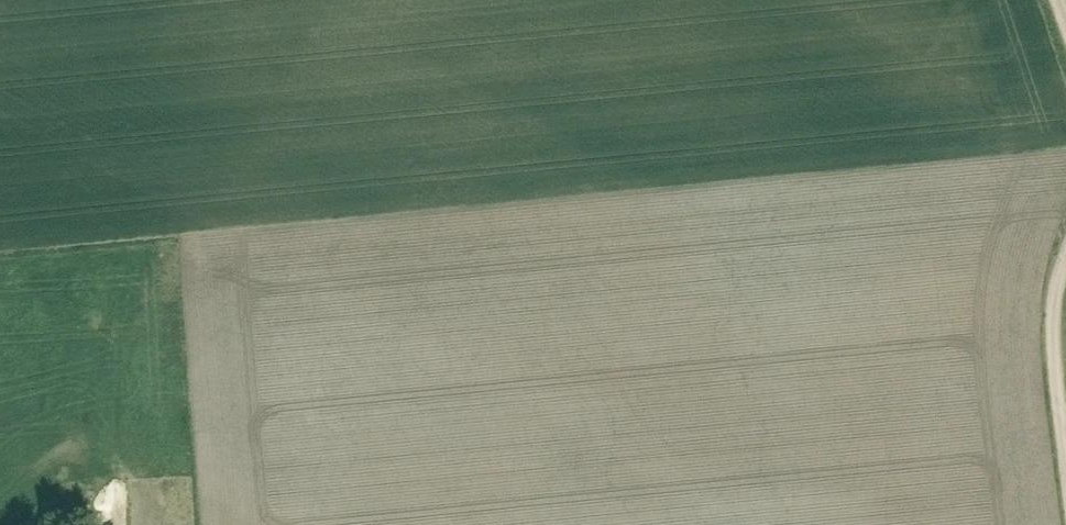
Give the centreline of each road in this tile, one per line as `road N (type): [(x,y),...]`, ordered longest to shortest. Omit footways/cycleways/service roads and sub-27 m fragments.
road 1 (track): [(1065,433),(1053,319),(1065,255)]

